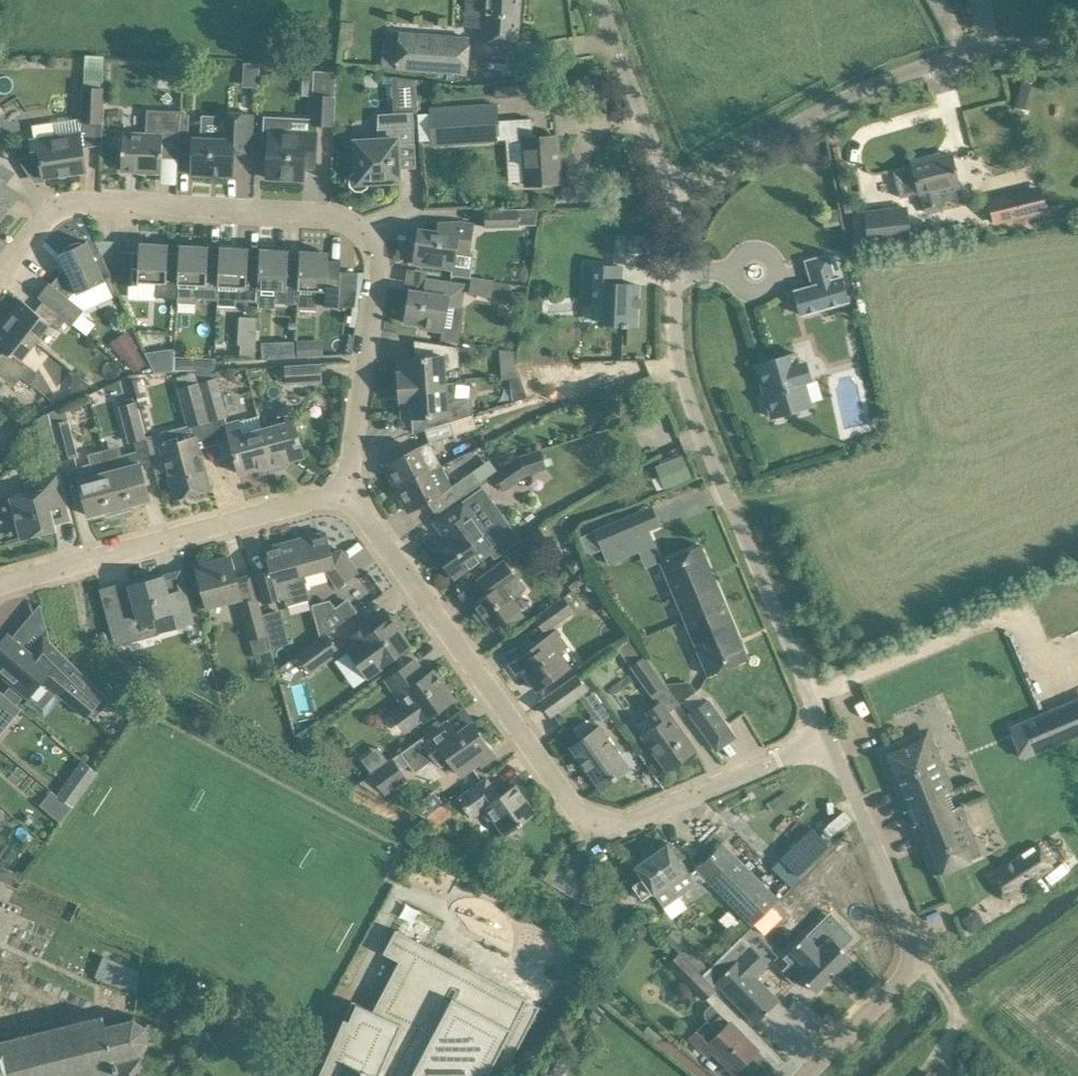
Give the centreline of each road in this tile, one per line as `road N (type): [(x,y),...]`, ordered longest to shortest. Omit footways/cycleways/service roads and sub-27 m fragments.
road 1 (residential): [(347,486),(380,297),(378,248),(359,223),(323,211),(64,202),(0,271)]
road 2 (residential): [(825,736),(622,823),(584,811),(347,486)]
road 3 (residential): [(825,736),(679,375),(675,203)]
road 4 (unclassified): [(675,203),(832,104),(902,71),(971,51),(1077,42)]
road 5 (residential): [(807,1075),(896,987),(911,943),(825,736)]
road 6 (residential): [(0,587),(347,486)]
road 7 (unclassified): [(675,203),(600,0)]
road 8 (track): [(1039,1075),(968,1022),(929,976),(908,967)]

